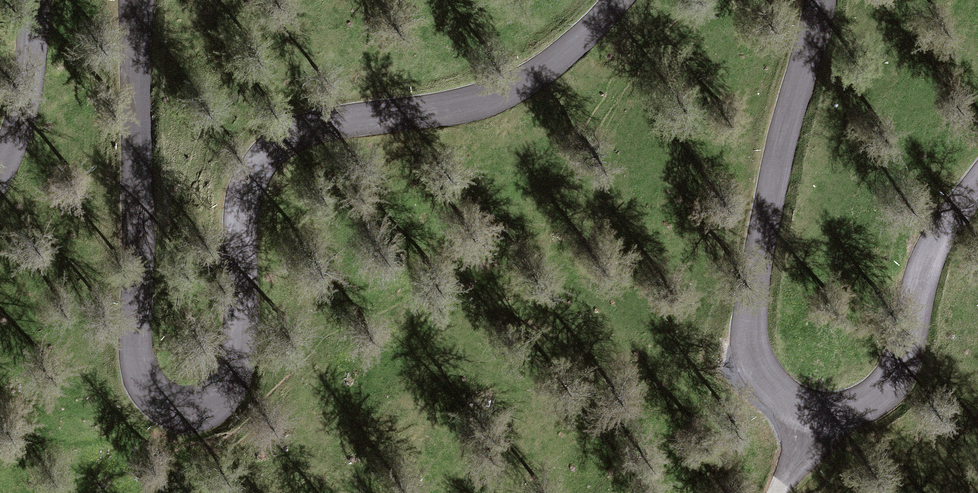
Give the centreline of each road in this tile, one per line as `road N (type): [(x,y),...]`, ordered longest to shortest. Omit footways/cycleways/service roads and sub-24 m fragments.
road 1 (tertiary): [(135,0),(138,358),(151,393),(195,412),(216,405),(232,381),(241,217),(265,158),(328,126),(500,94),(565,54),(619,0)]
road 2 (tertiary): [(819,0),(750,319),(753,347),(770,381),(817,414)]
road 3 (tertiary): [(817,414),(855,408),(892,375),(910,340),(933,250),(977,183)]
road 4 (tertiary): [(0,168),(23,106),(35,0)]

